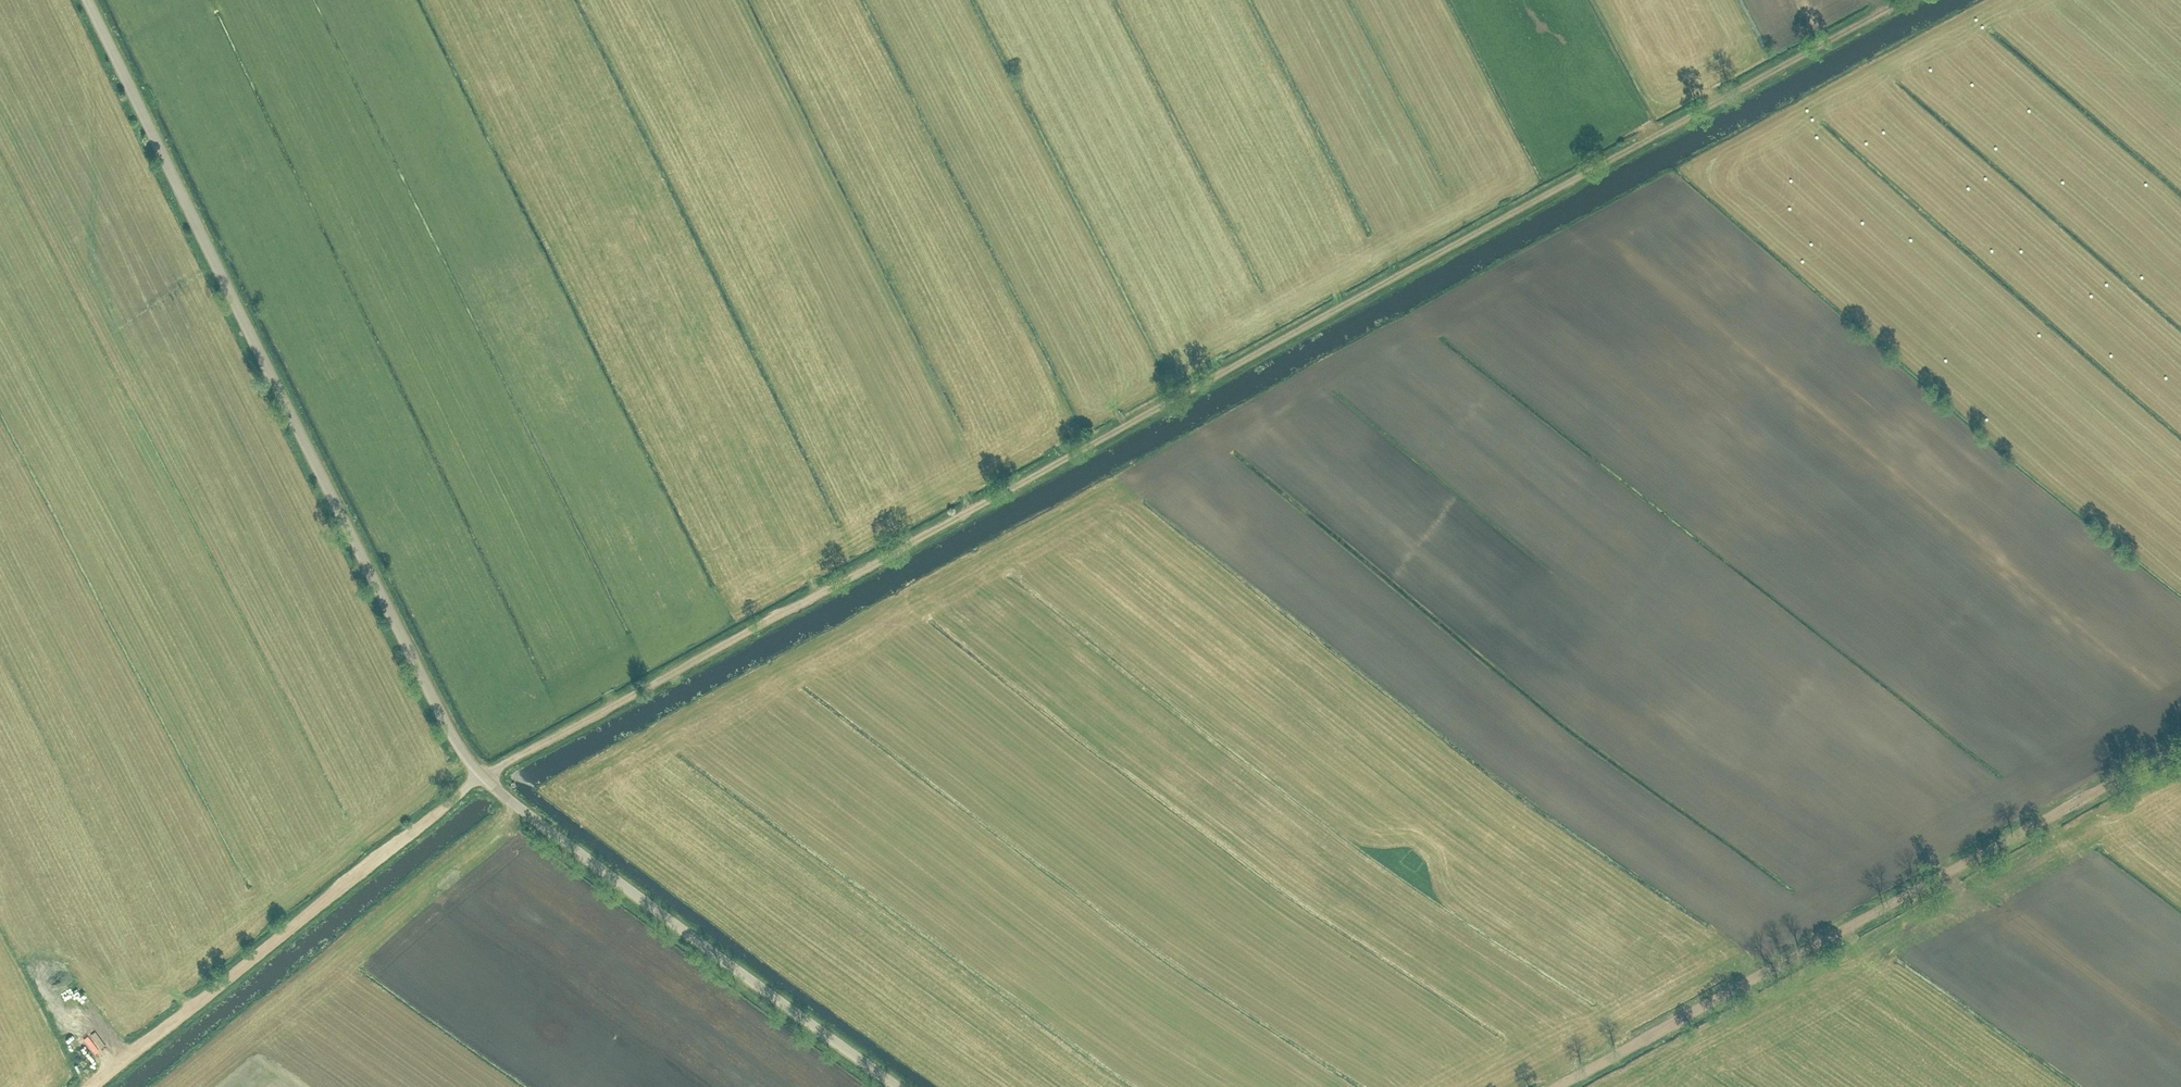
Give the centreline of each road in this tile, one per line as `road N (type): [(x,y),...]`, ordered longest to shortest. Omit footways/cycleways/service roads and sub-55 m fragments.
road 1 (track): [(87,1086),(481,775),(1897,0)]
road 2 (unclassified): [(901,1086),(503,795),(460,751),(88,0)]
road 3 (track): [(1558,1086),(2180,744)]

